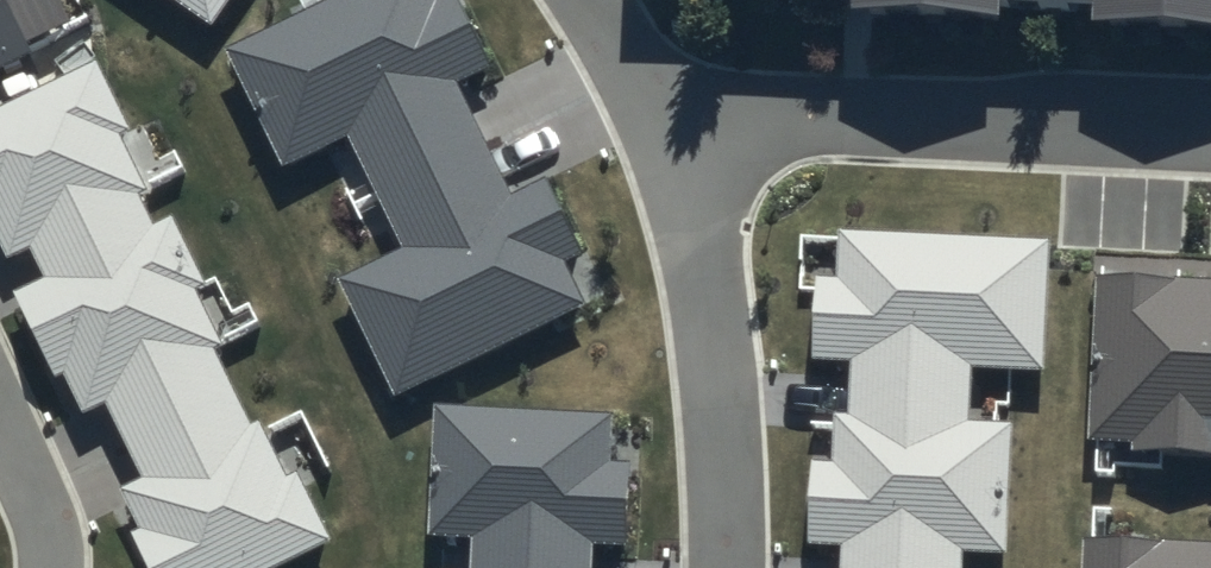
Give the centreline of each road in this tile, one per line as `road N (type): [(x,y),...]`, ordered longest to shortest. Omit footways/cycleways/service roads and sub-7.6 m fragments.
road 1 (residential): [(671,109),(1210,134)]
road 2 (residential): [(722,567),(714,270),(671,109)]
road 3 (residential): [(47,567),(51,548),(0,415)]
road 4 (residential): [(671,109),(596,0)]

